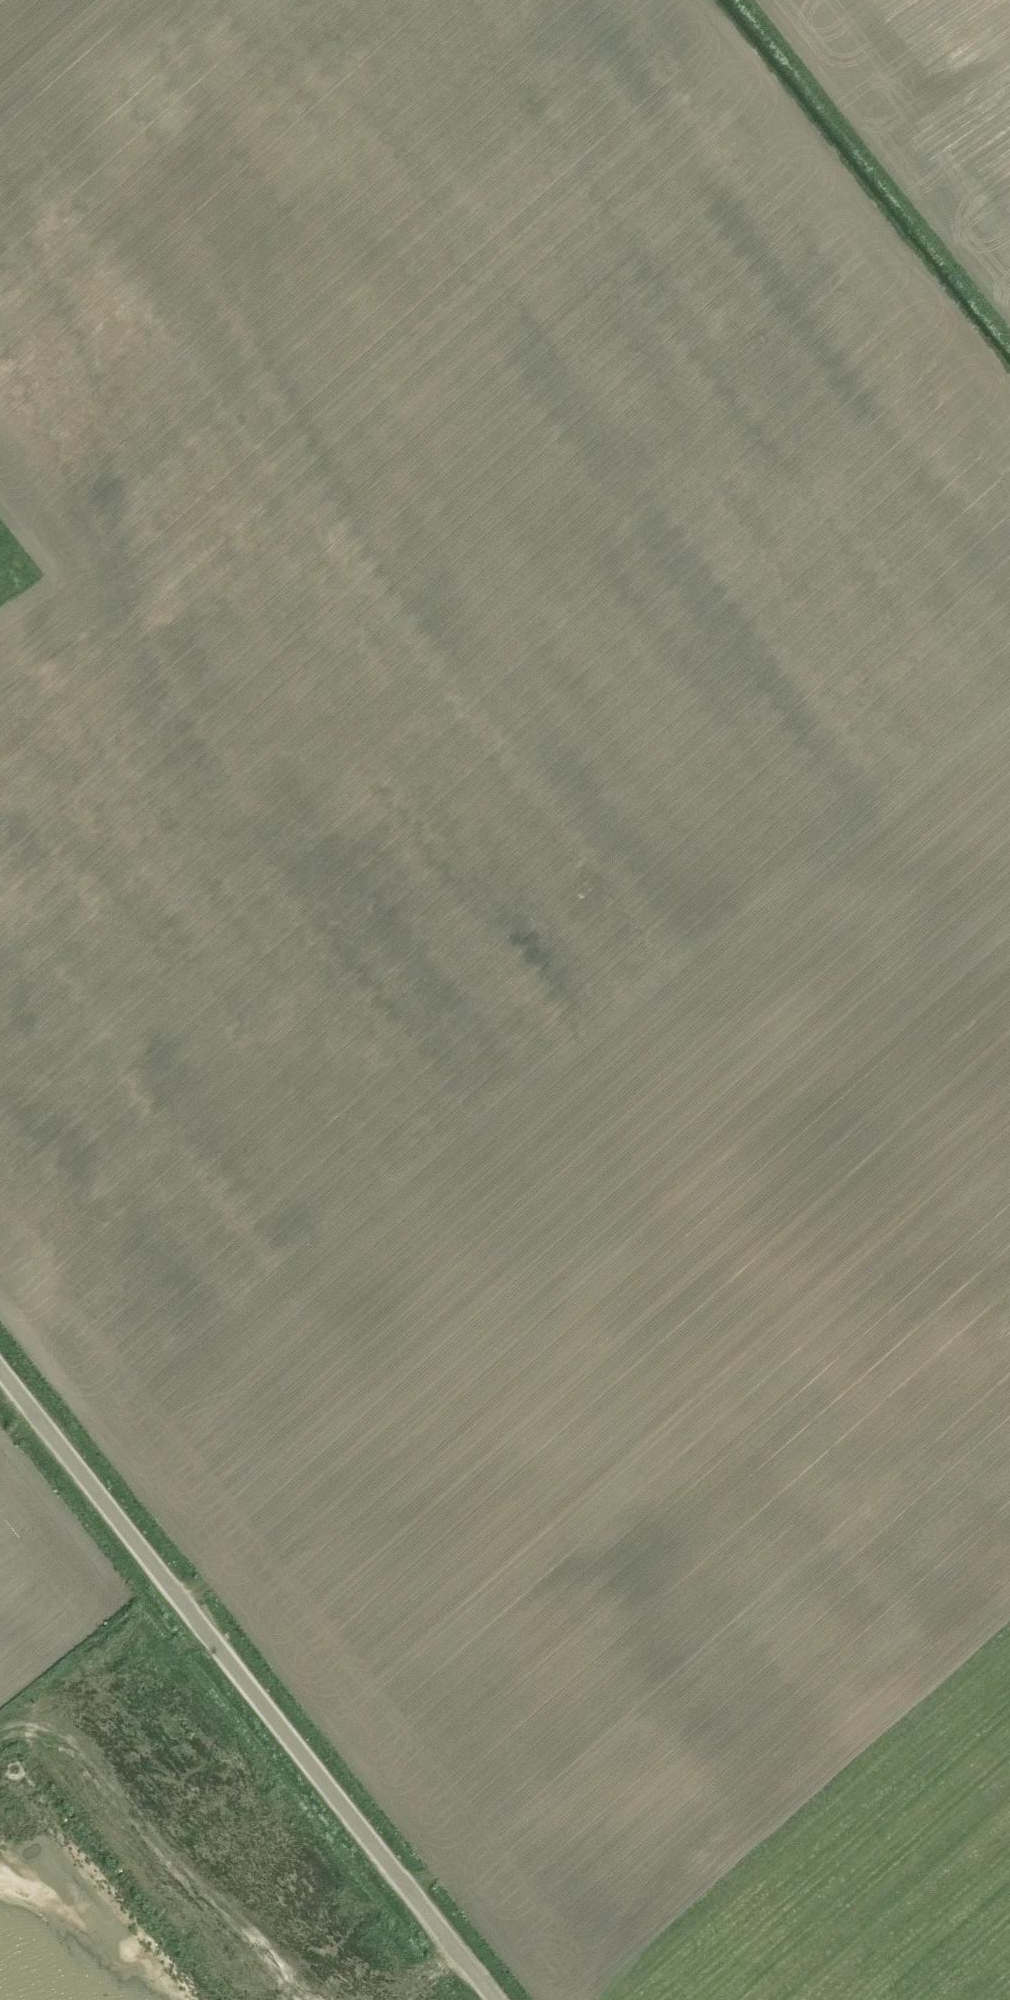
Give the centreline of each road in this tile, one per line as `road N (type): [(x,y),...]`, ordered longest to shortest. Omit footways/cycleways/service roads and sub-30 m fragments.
road 1 (unclassified): [(495,1999),(0,1370)]

